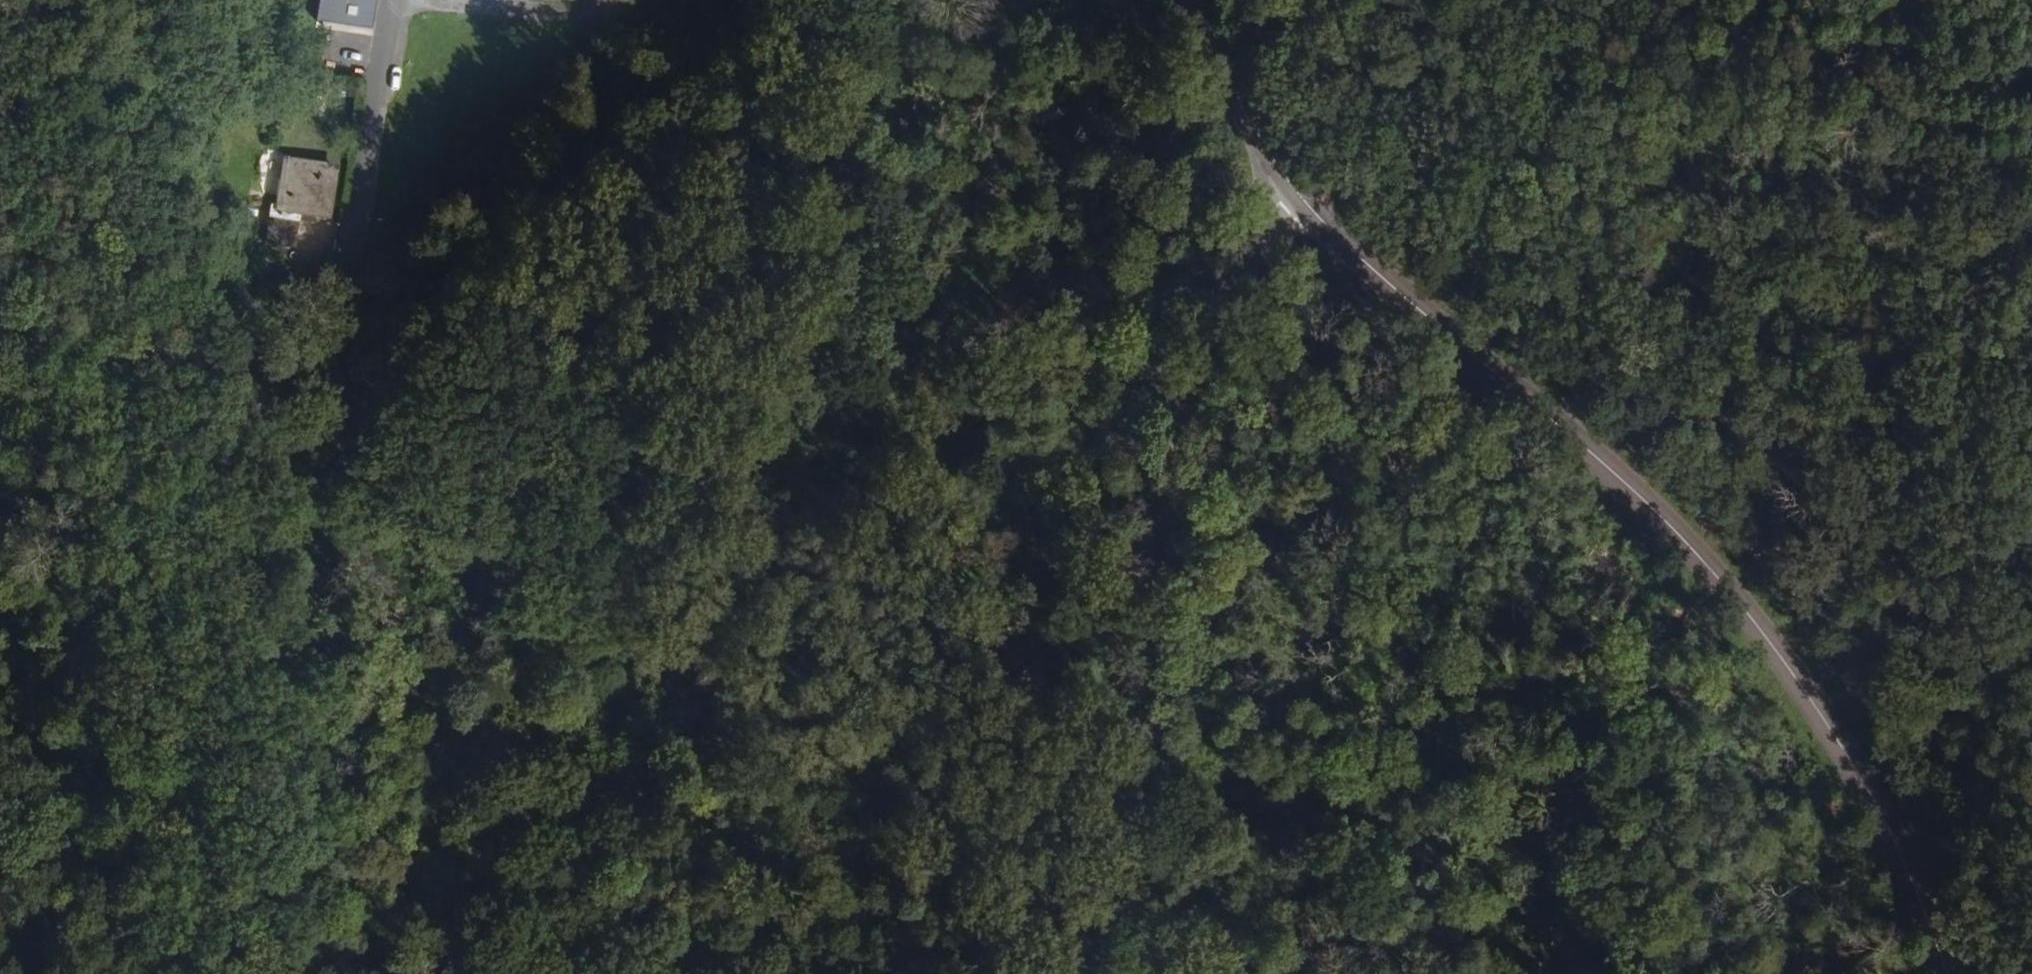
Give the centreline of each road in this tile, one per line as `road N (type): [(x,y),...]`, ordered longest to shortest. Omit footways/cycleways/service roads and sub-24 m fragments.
road 1 (secondary): [(1283,199),(1598,458),(1702,558),(1794,675),(1878,807),(1945,973)]
road 2 (tertiary): [(1283,199),(1136,527),(1112,759),(1119,973)]
road 3 (secondary): [(1198,0),(1283,199)]

